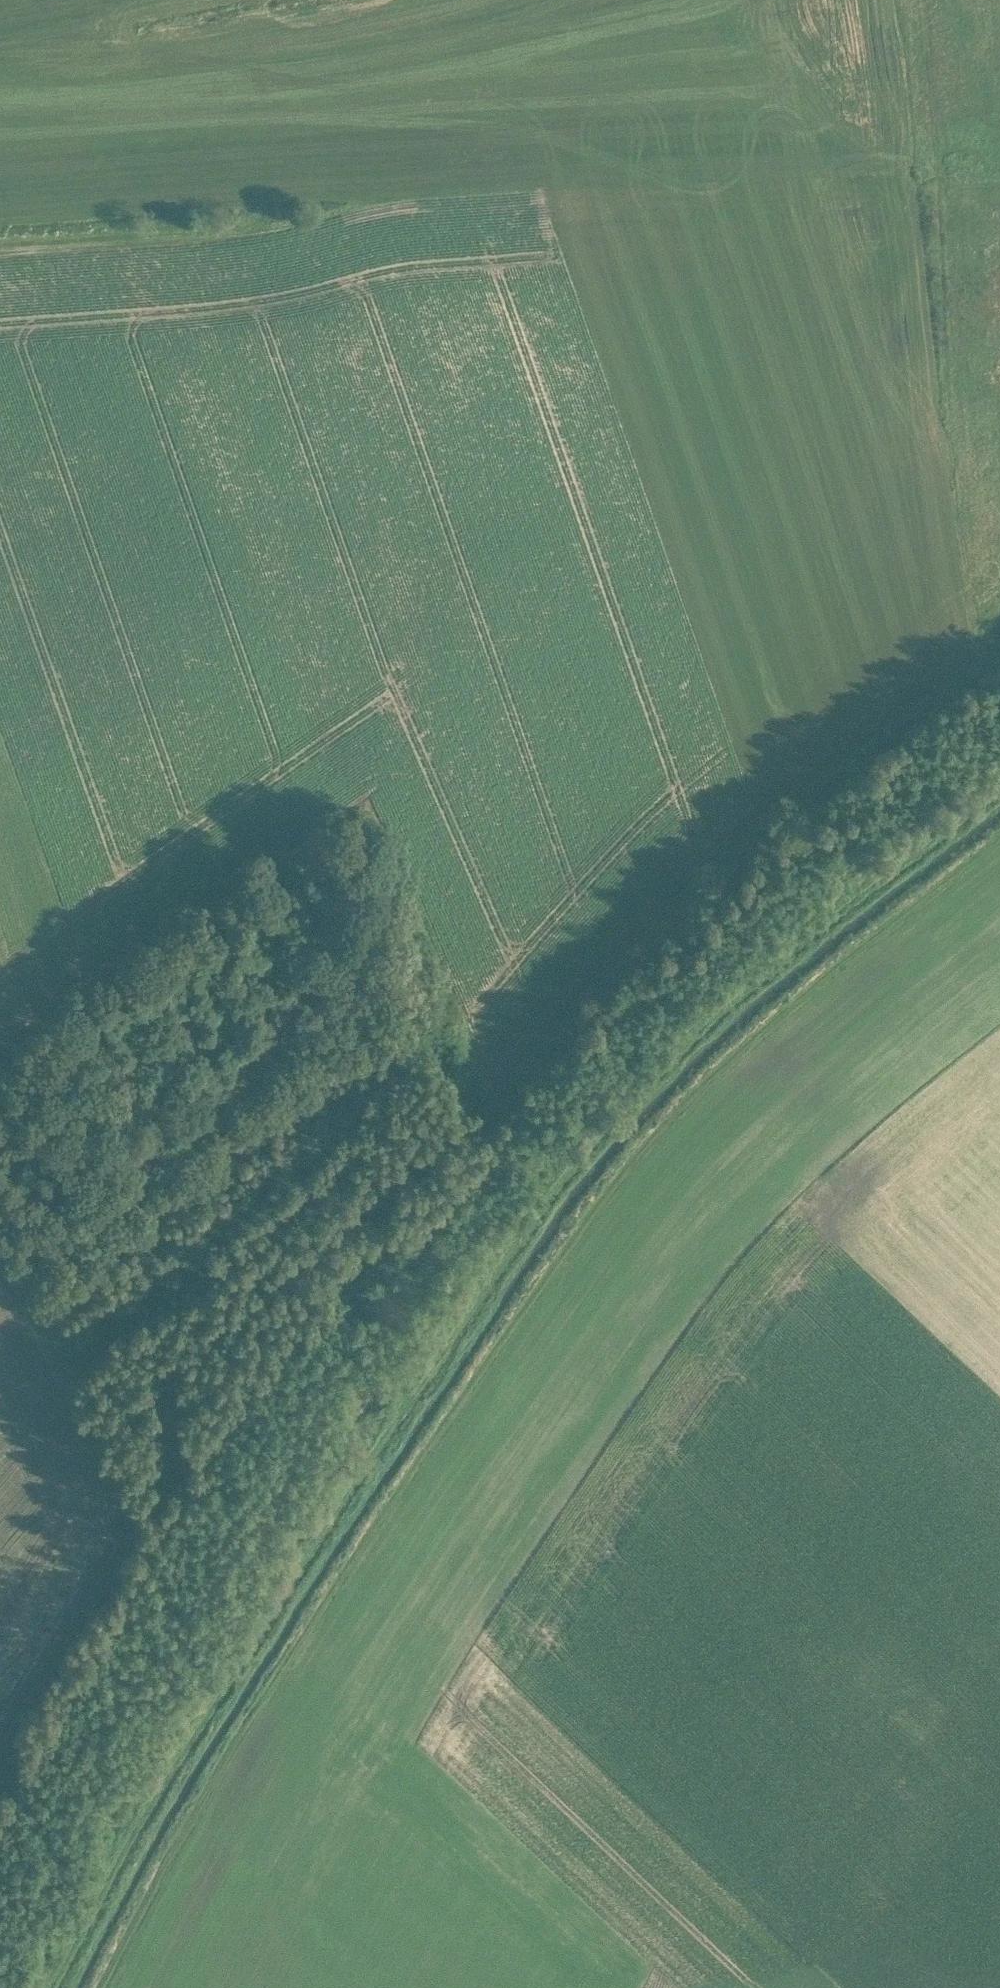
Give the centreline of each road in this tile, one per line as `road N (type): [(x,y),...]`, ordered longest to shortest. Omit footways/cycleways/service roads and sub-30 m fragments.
road 1 (track): [(0,244),(261,230)]

